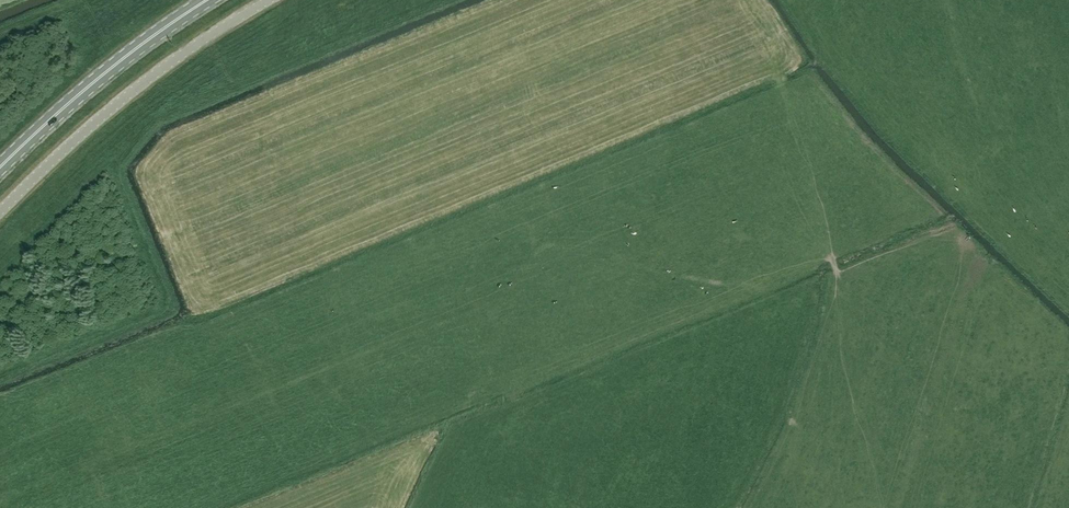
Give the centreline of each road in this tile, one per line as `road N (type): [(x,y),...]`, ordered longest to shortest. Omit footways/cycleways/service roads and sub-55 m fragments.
road 1 (unclassified): [(0,205),(199,37),(266,0)]
road 2 (primary): [(0,166),(94,81),(207,0)]

